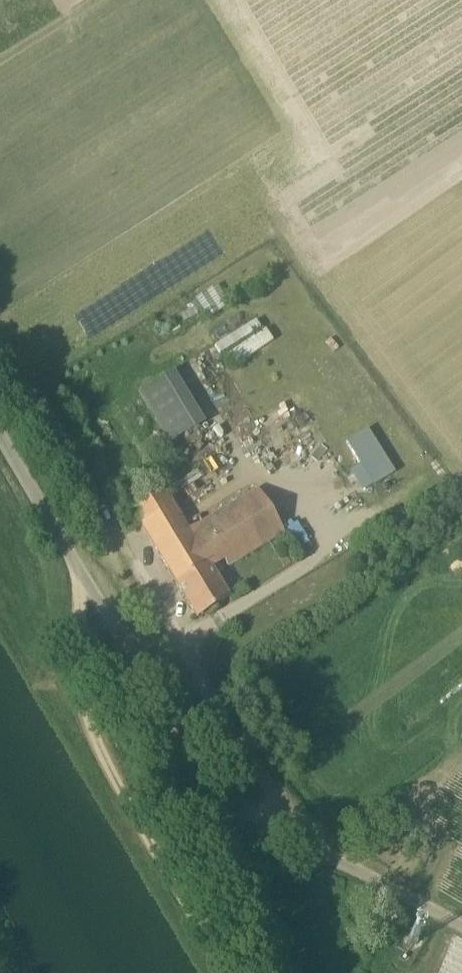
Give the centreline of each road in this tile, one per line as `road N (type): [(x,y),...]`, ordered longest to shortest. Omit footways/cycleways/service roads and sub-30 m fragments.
road 1 (unclassified): [(461,927),(240,804),(207,776),(0,440)]
road 2 (track): [(210,972),(89,757),(79,619),(89,594)]

